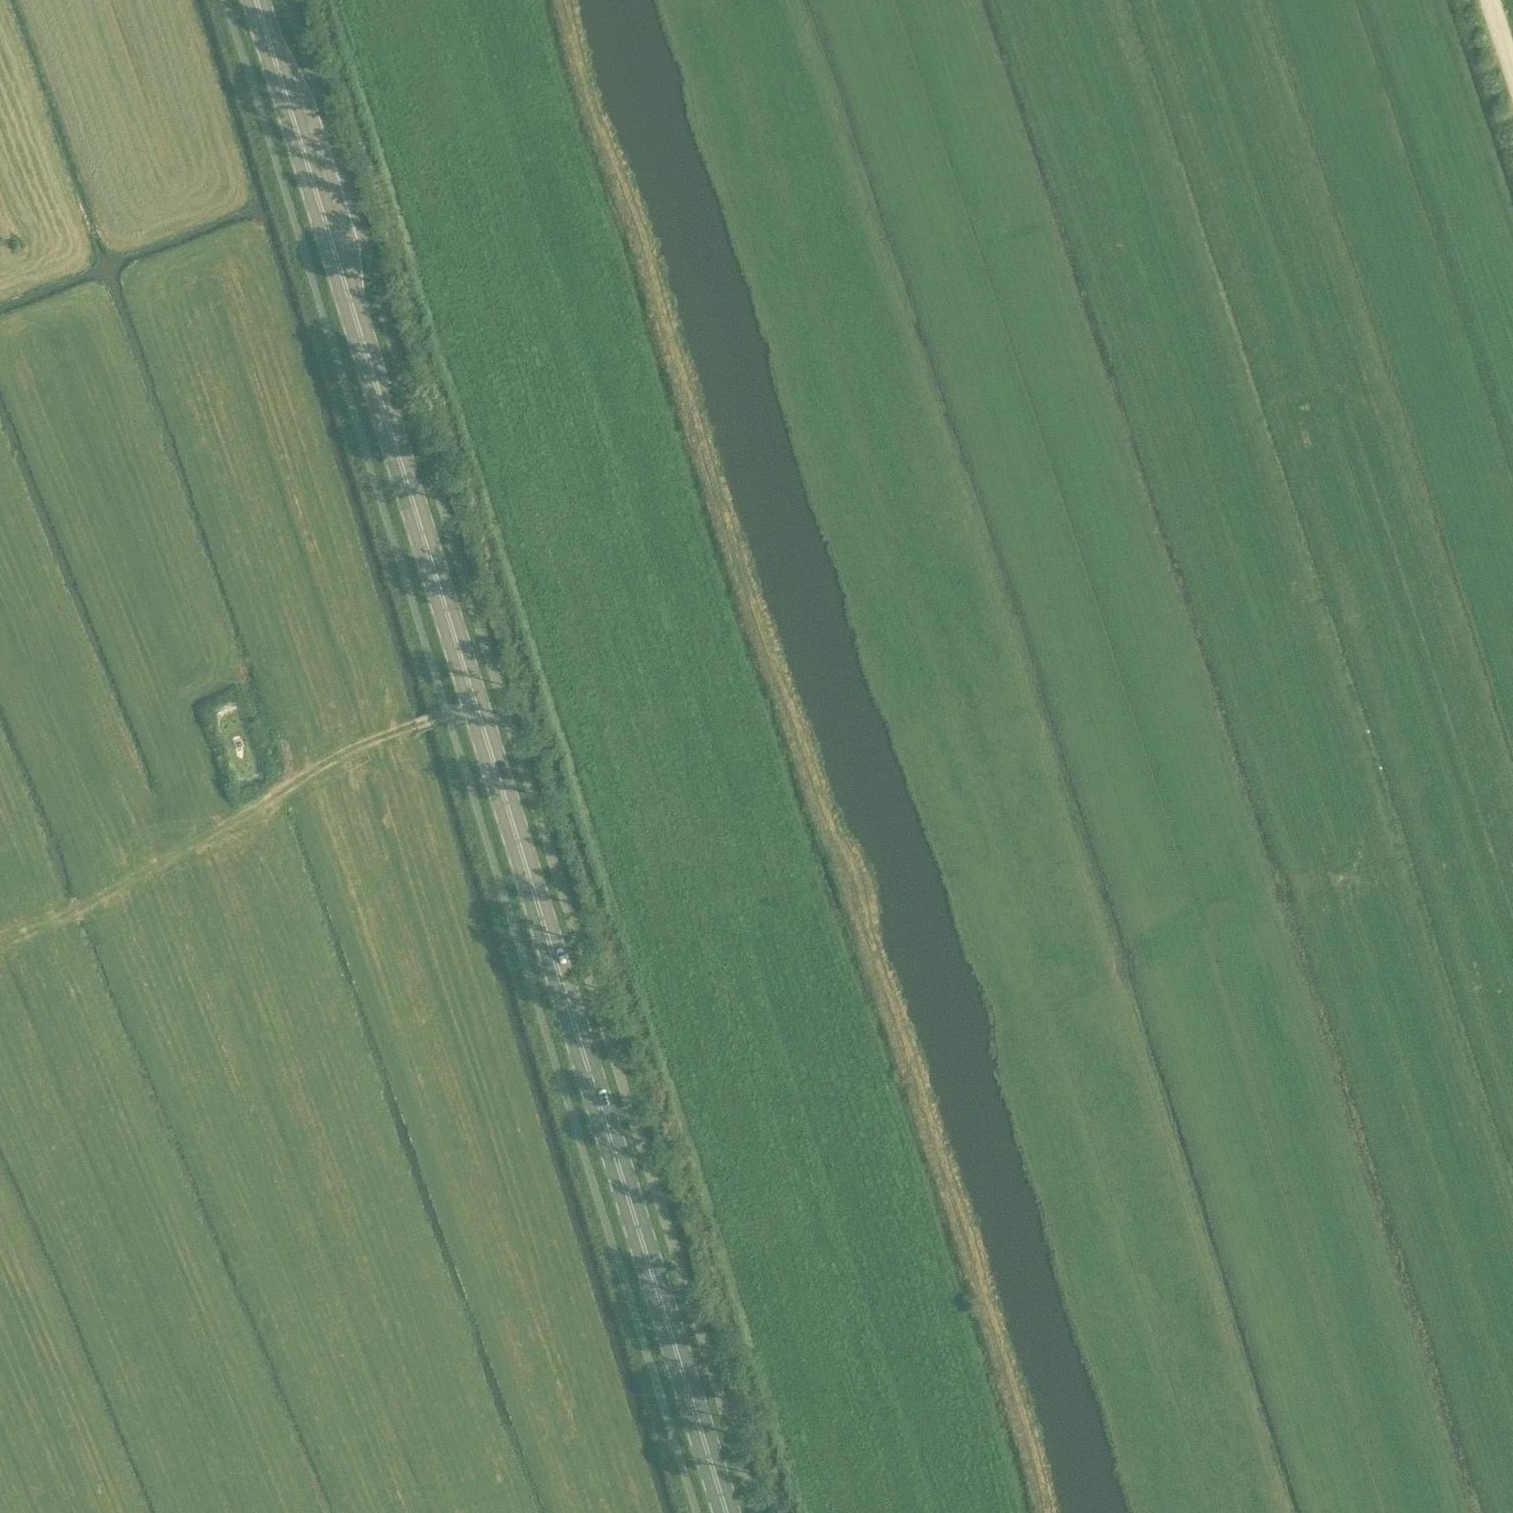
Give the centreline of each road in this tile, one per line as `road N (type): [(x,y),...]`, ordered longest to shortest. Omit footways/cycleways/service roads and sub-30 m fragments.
road 1 (primary): [(728,1512),(257,0)]

